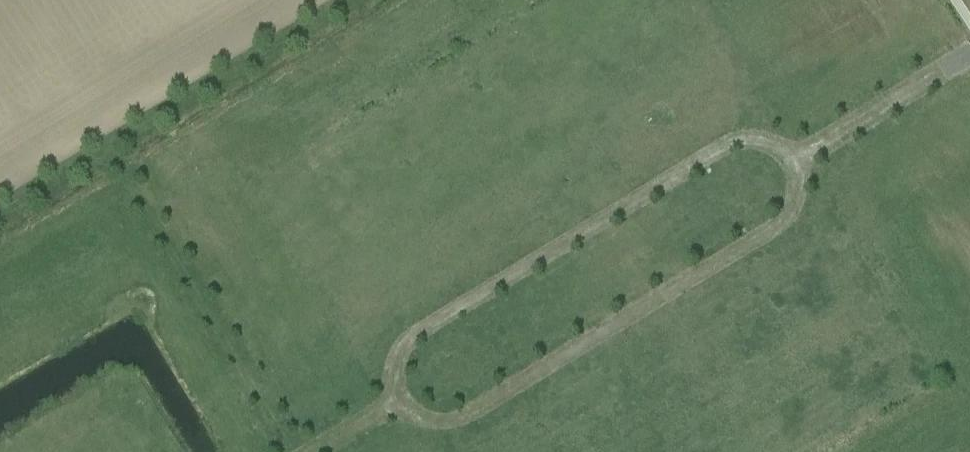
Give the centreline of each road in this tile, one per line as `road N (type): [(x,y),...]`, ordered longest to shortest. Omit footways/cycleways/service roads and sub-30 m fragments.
road 1 (residential): [(795,158),(797,211),(449,423),(409,419),(393,398)]
road 2 (residential): [(393,398),(390,366),(409,340),(722,142),(761,139),(795,158)]
road 3 (unclassified): [(969,52),(795,158)]

